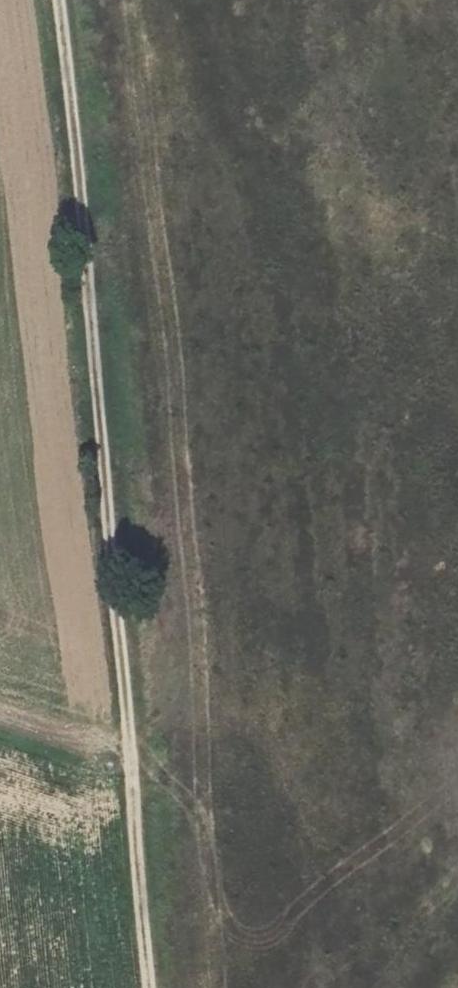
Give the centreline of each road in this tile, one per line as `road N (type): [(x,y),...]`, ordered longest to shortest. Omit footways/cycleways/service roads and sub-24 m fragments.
road 1 (track): [(57,0),(150,987)]

